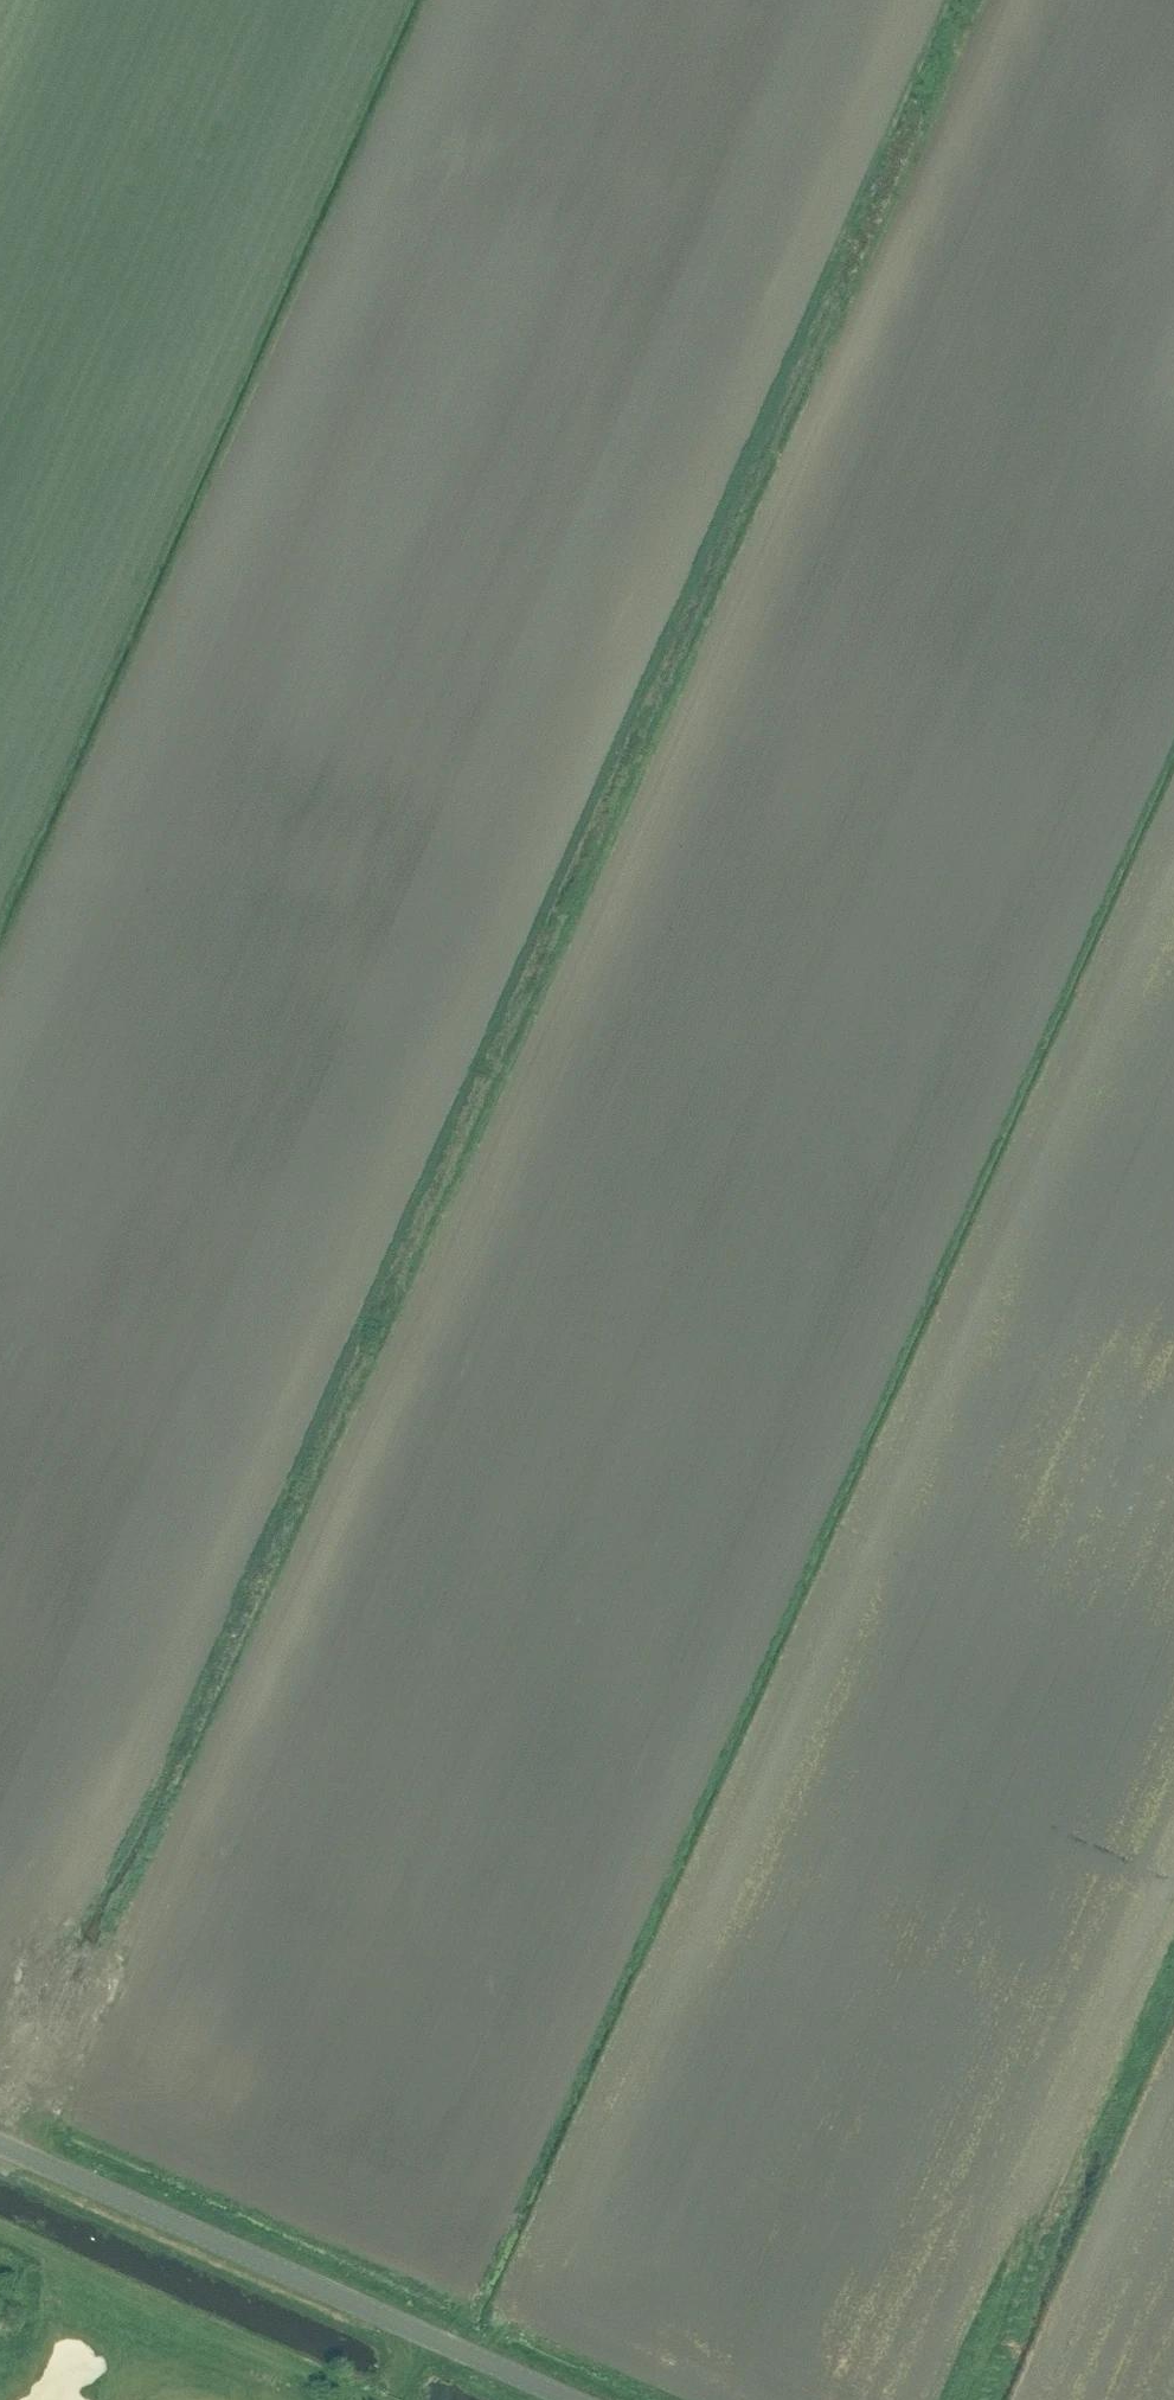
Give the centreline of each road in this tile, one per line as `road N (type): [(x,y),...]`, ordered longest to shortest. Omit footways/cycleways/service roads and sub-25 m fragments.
road 1 (unclassified): [(569,2399),(0,2146)]

